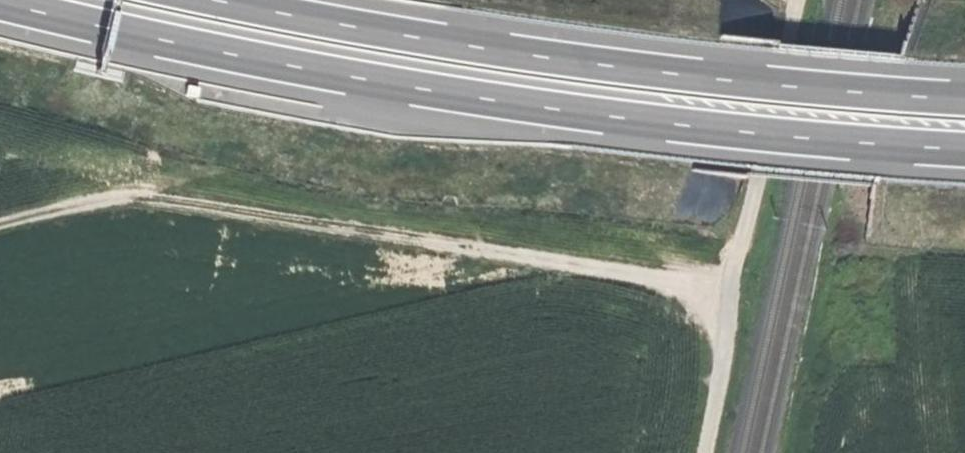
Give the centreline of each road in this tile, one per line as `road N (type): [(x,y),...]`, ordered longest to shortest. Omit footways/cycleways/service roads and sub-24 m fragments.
road 1 (trunk): [(0,8),(412,93),(602,121),(964,153)]
road 2 (trunk): [(964,102),(591,68),(190,0)]
road 3 (track): [(0,224),(116,195),(731,302)]
road 4 (unclassified): [(707,452),(736,266),(798,0)]

